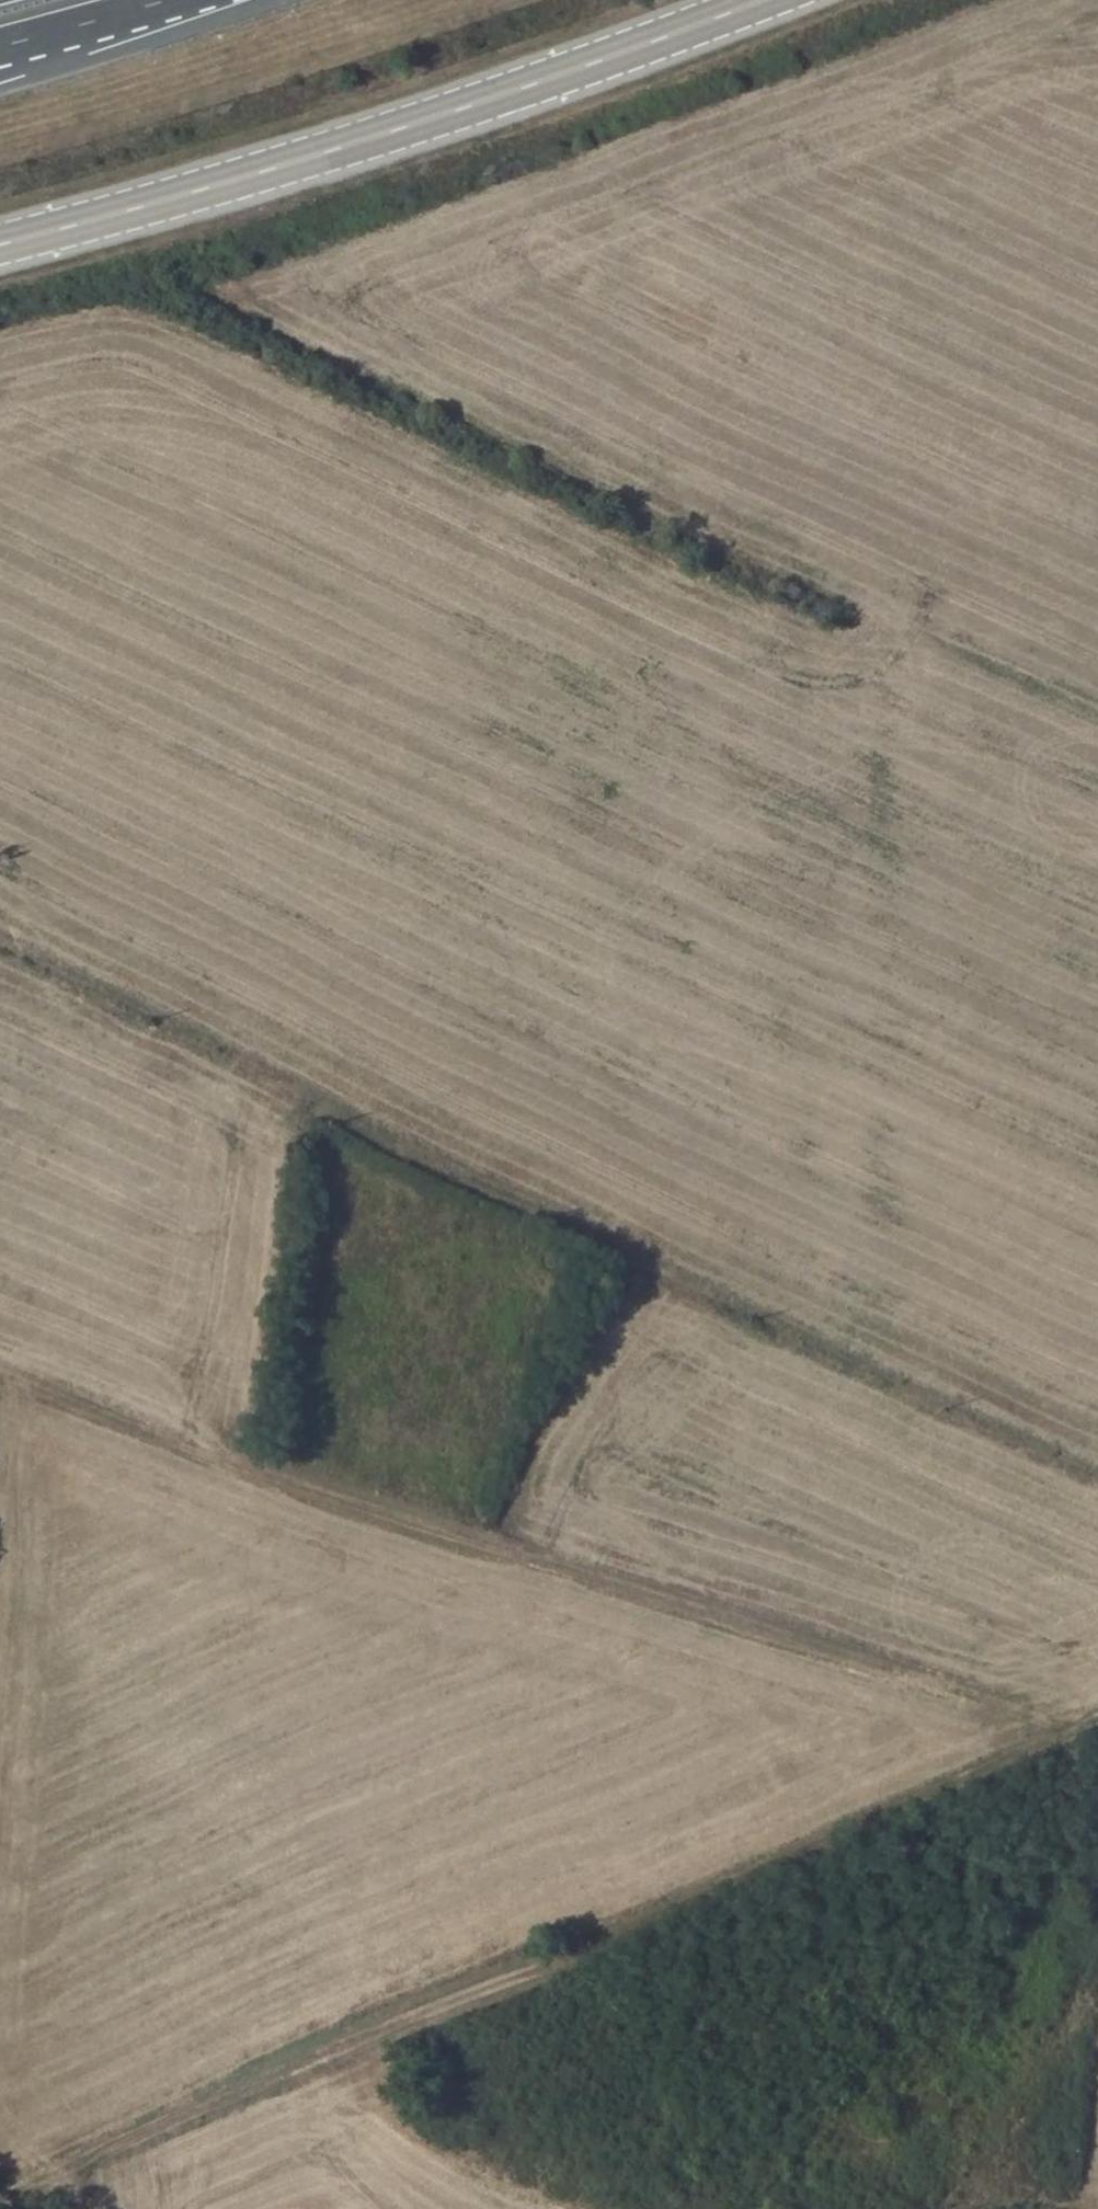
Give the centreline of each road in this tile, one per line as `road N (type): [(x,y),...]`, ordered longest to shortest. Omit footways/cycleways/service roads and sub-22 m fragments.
road 1 (track): [(0,2197),(1097,1720)]
road 2 (secondary): [(765,0),(390,132),(0,244)]
road 3 (motorway): [(0,47),(170,0)]

